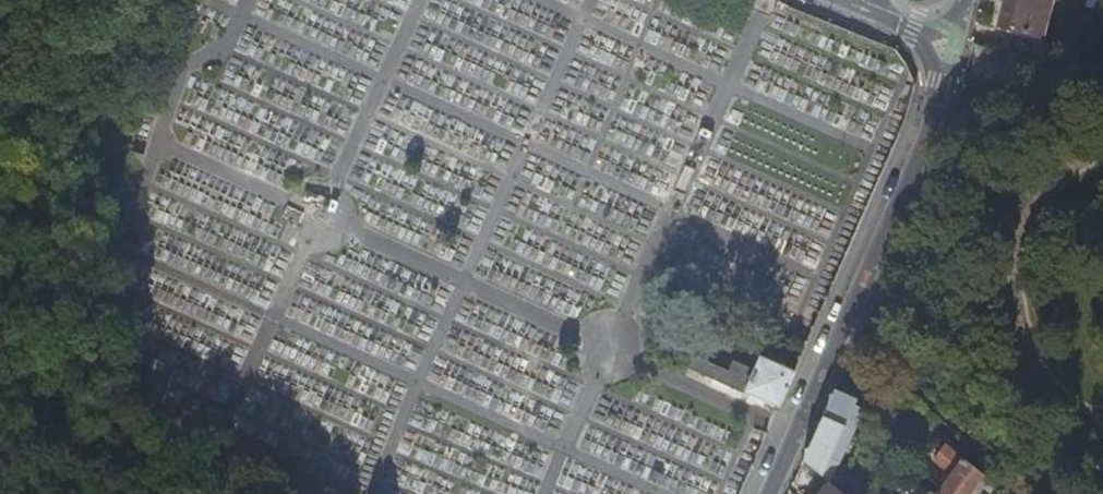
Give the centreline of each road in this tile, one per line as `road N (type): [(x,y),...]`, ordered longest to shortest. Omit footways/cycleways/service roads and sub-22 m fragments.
road 1 (residential): [(941,99),(772,493)]

